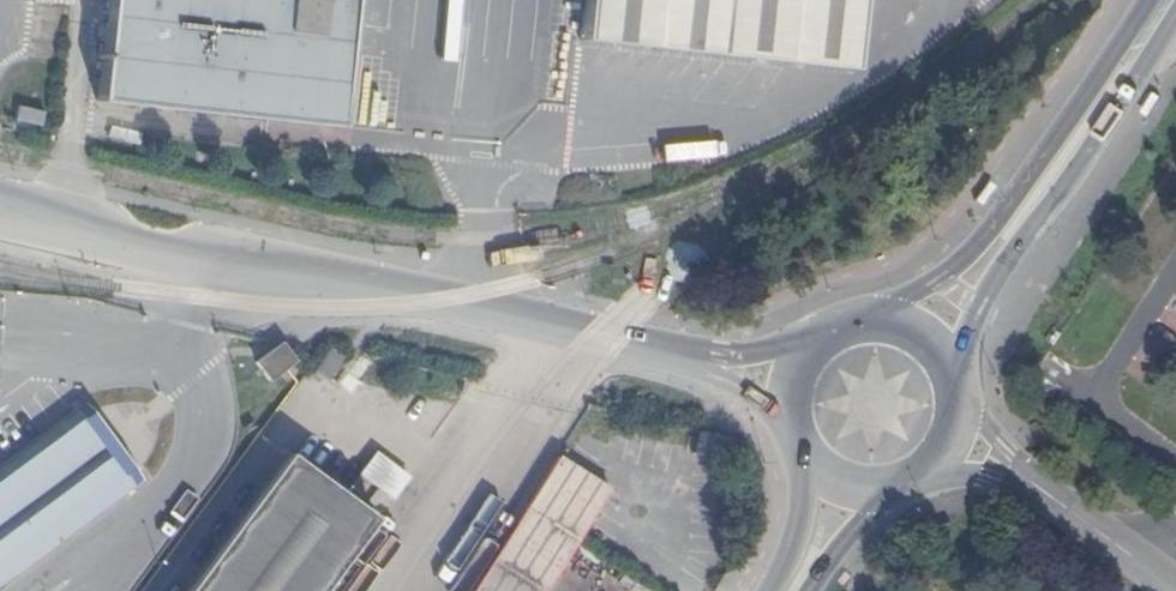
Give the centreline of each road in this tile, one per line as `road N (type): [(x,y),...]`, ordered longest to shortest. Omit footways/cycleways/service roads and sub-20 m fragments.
road 1 (unclassified): [(0,208),(62,235),(194,270),(443,300),(803,381)]
road 2 (secondary): [(915,341),(1035,195),(1167,0)]
road 3 (unclassified): [(944,434),(1000,462),(1175,589)]
road 4 (secondary): [(804,590),(892,478)]
road 5 (secondary): [(829,464),(769,590)]
road 6 (secondary): [(915,341),(894,332),(849,334),(829,345),(803,381)]

